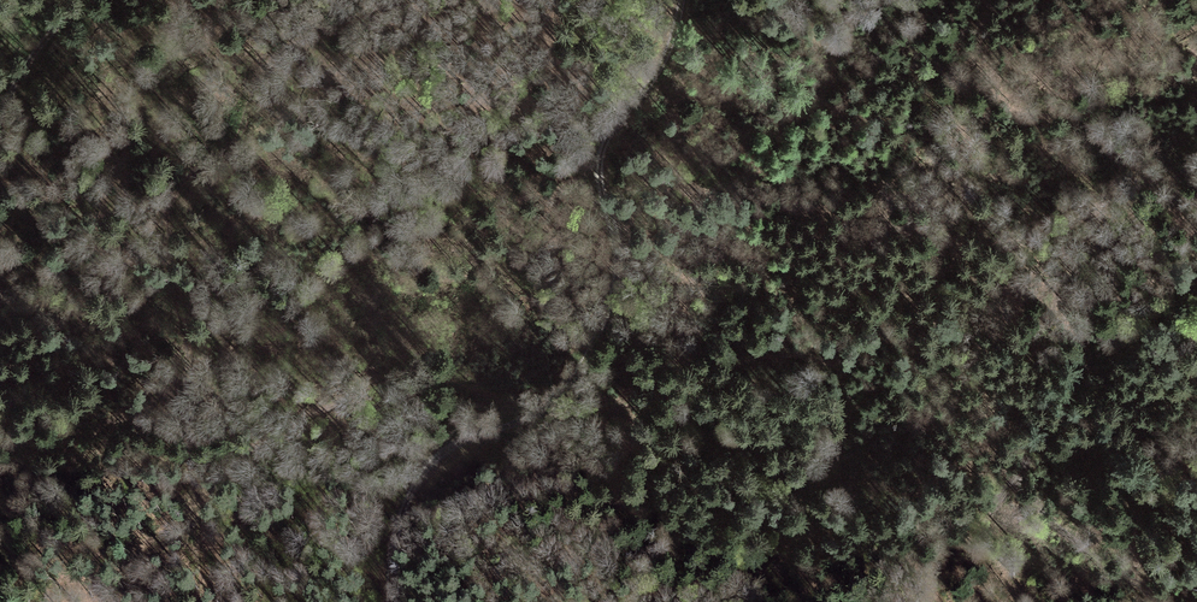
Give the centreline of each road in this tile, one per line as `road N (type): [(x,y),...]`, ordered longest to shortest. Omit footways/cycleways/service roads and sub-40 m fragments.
road 1 (track): [(388,0),(272,61),(237,144),(176,189),(168,207),(188,354),(194,494),(255,445),(396,375),(551,407),(613,409),(768,354),(831,363),(848,395),(848,428),(813,511),(778,568),(757,580),(628,601)]
road 2 (track): [(391,601),(397,525),(417,484),(450,453),(551,407),(600,329),(620,267),(598,158),(663,64),(680,0)]
road 3 (track): [(896,601),(935,574),(1065,407),(1196,259)]
road 4 (track): [(1158,211),(1134,197),(831,363)]
road 5 (track): [(1196,181),(1019,349)]
road 6 (track): [(72,6),(147,86),(143,118),(151,139),(165,151),(219,153)]
road 7 (track): [(0,119),(28,63),(77,0)]

